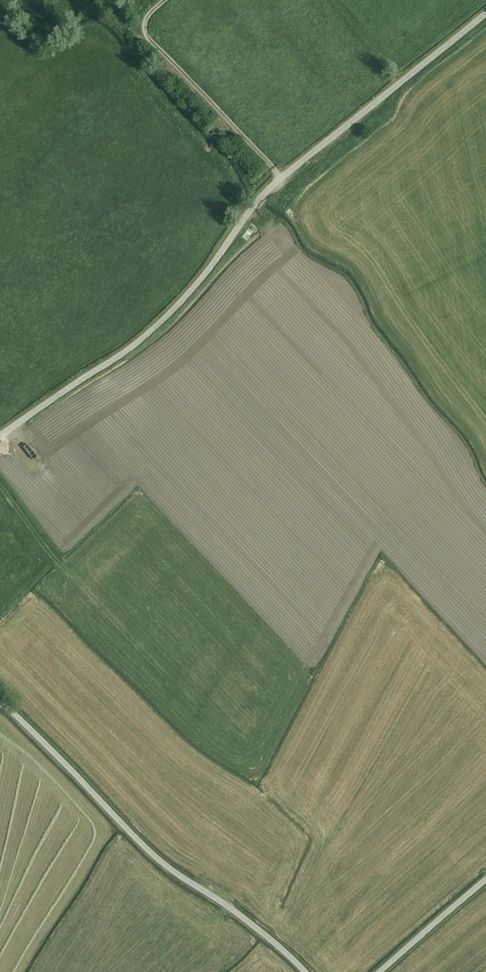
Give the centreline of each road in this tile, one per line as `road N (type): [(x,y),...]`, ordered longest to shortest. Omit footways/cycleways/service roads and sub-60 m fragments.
road 1 (unclassified): [(0,437),(168,316),(261,197),(485,9)]
road 2 (unclassified): [(306,971),(196,883),(157,861),(36,730),(0,703)]
road 3 (track): [(164,0),(145,27),(283,177)]
road 4 (unclassified): [(380,971),(485,880)]

